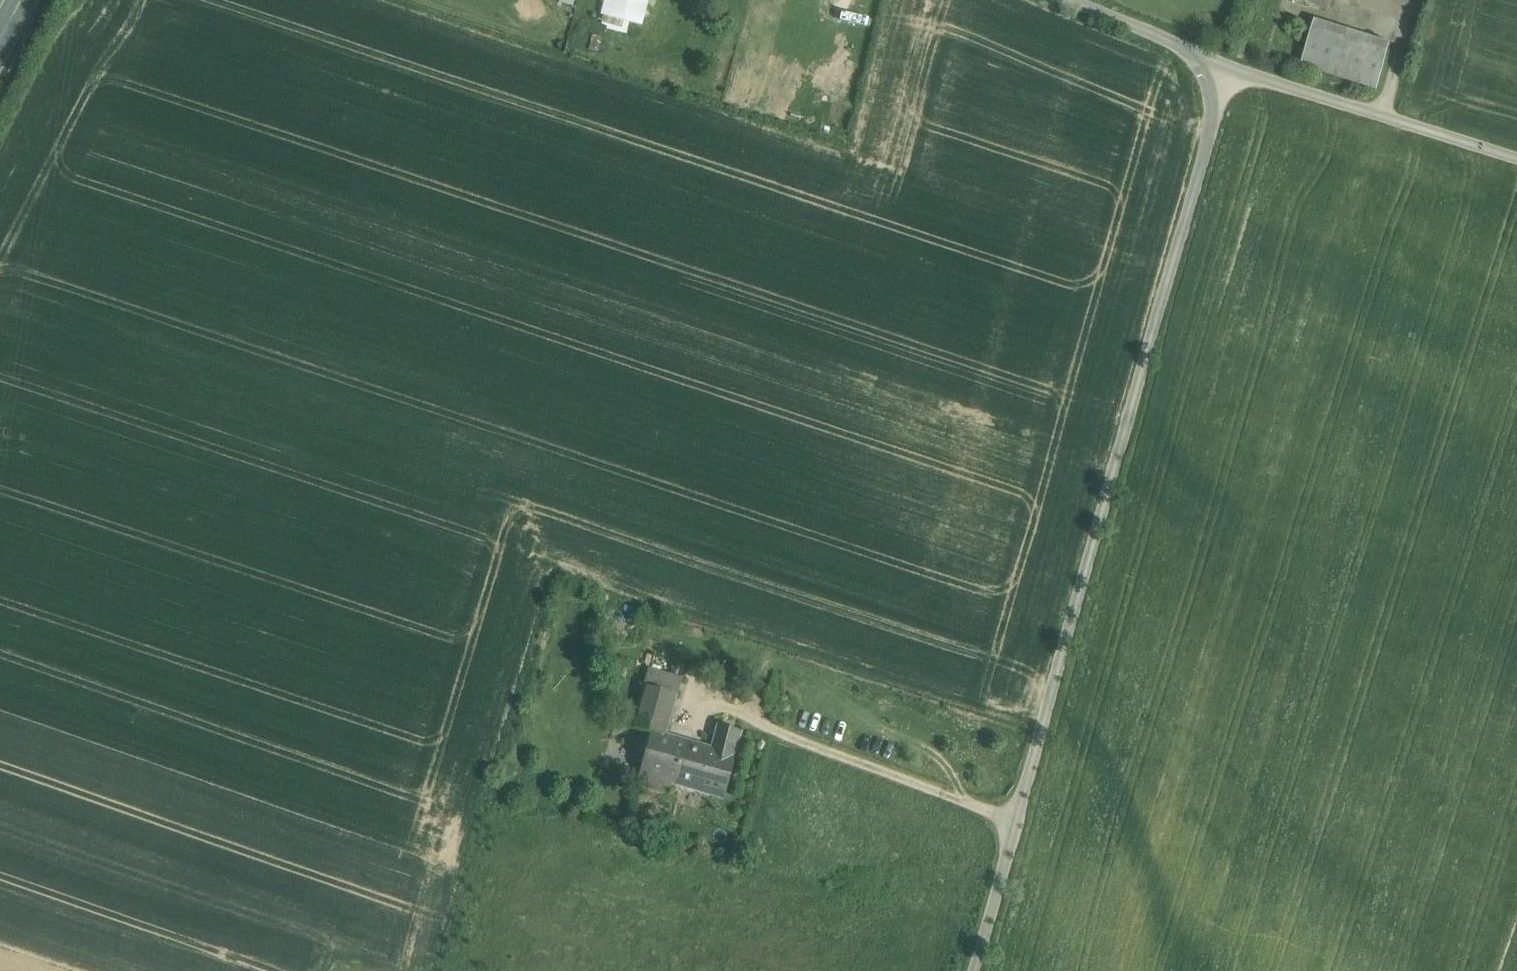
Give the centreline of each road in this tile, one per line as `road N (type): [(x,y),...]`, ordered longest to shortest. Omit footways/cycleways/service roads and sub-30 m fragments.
road 1 (unclassified): [(972,970),(1225,68)]
road 2 (unclassified): [(1225,68),(1516,161)]
road 3 (unclassified): [(1225,68),(1070,0)]

